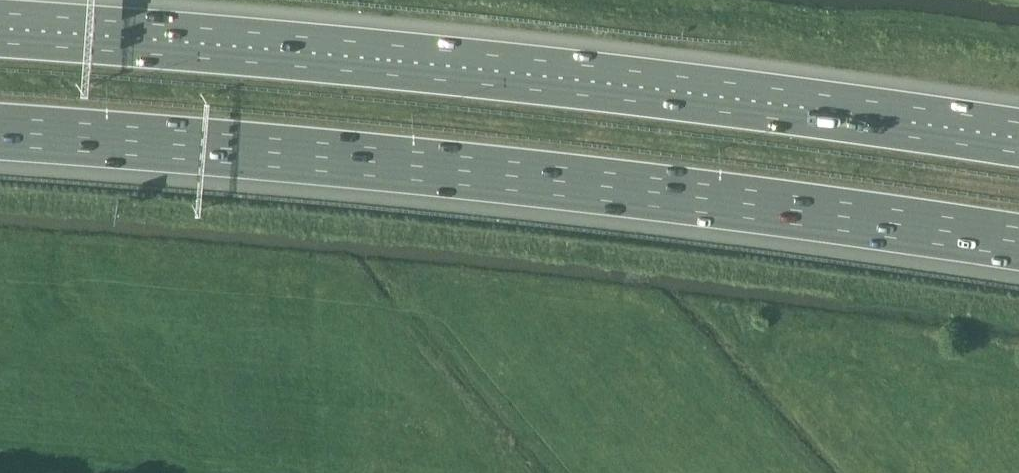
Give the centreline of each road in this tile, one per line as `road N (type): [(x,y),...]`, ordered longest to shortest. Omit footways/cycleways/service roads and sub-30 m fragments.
road 1 (motorway): [(0,130),(512,173),(1018,239)]
road 2 (motorway): [(1018,135),(514,71),(0,26)]

